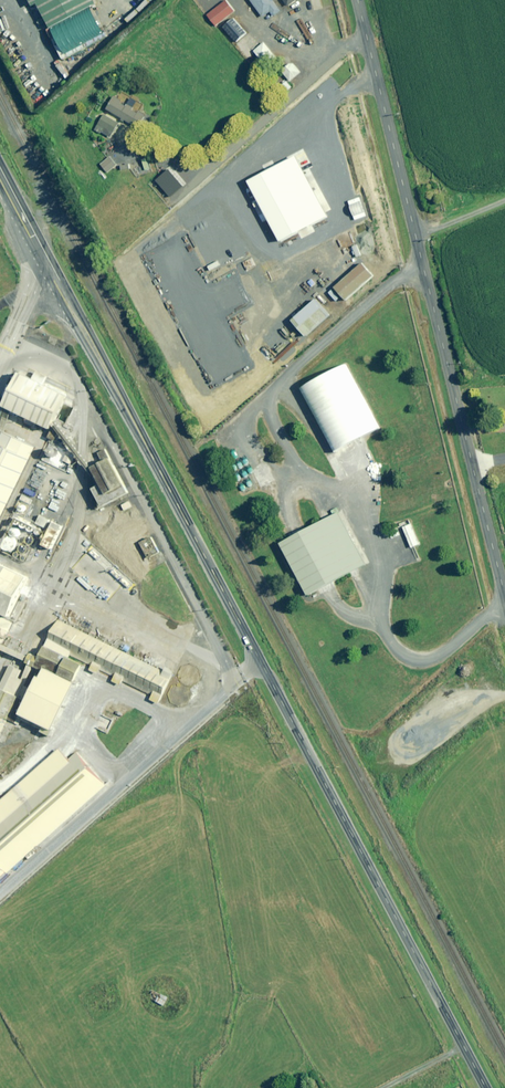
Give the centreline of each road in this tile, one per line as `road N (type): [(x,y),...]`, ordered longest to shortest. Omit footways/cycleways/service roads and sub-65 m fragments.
road 1 (tertiary): [(486,1087),(0,179)]
road 2 (unclassified): [(357,0),(504,597)]

